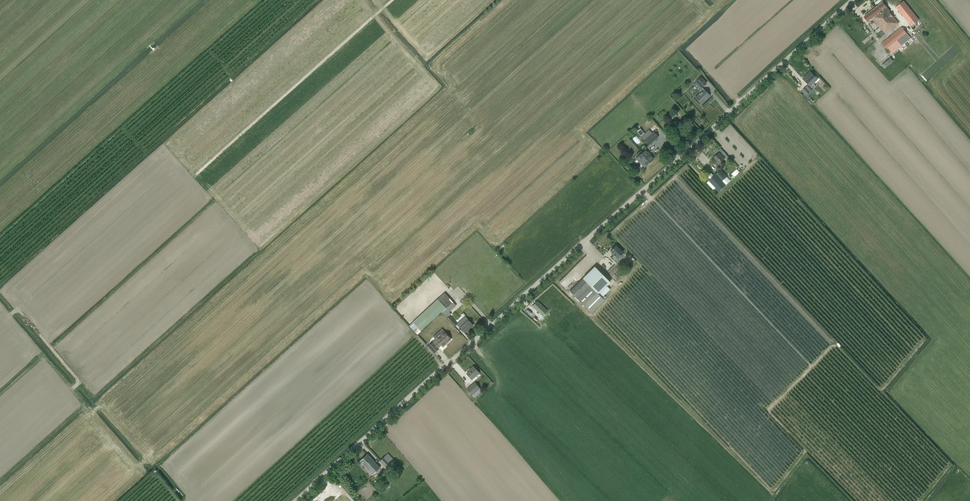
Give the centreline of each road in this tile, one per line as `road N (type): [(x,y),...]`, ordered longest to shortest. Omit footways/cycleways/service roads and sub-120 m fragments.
road 1 (unclassified): [(854,0),(296,500)]
road 2 (track): [(393,0),(196,174)]
road 3 (track): [(643,189),(811,367)]

